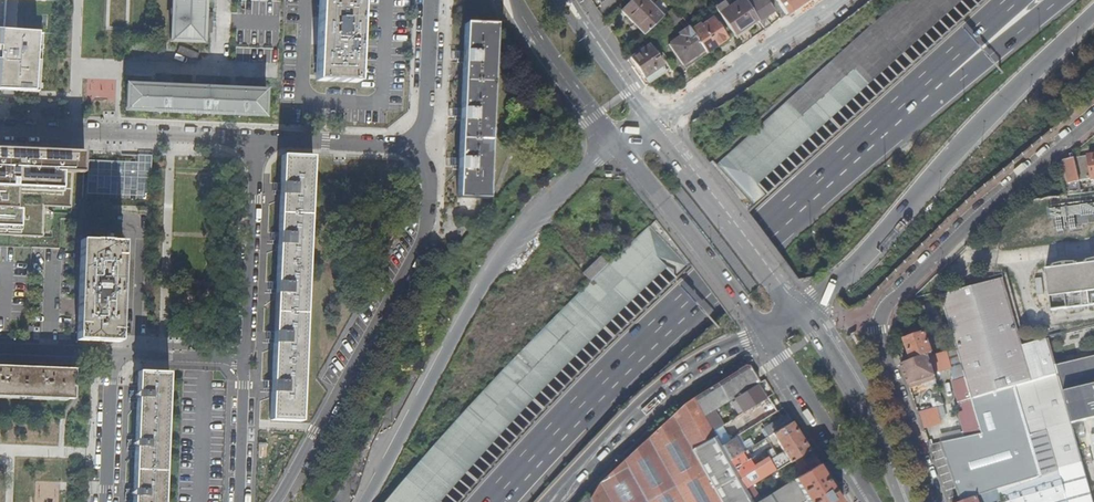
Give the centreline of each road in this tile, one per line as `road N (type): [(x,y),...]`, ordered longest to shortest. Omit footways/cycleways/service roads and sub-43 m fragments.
road 1 (motorway): [(941,0),(694,214),(415,501)]
road 2 (motorway): [(498,501),(659,331),(892,117)]
road 3 (motorway): [(617,143),(522,231),(445,348),(362,501)]
road 4 (motorway): [(802,311),(971,127),(1093,13)]
road 5 (residential): [(271,501),(321,432),(430,224),(431,192),(414,144)]
road 6 (residential): [(935,501),(878,343),(881,310),(938,253)]
road 7 (motorway): [(552,501),(676,380),(765,336)]
road 8 (residential): [(257,138),(0,126)]
road 9 (secondary): [(617,143),(765,336)]
road 10 (secondary): [(802,311),(653,123)]
road 11 (residential): [(257,138),(246,366)]
road 12 (residential): [(841,0),(653,123)]
road 13 (secondary): [(904,501),(867,417),(802,311)]
road 14 (residential): [(938,253),(1093,116)]
road 15 (motorway): [(892,117),(957,85),(1060,0)]
road 16 (secondary): [(765,336),(870,501)]
road 17 (secondary): [(515,0),(617,143)]
road 18 (motorway): [(892,117),(1012,0)]
road 19 (residential): [(414,144),(257,138)]
road 20 (secondary): [(653,123),(565,0)]
road 21 (residential): [(414,144),(427,110),(431,0)]
road 22 (residential): [(116,360),(107,501)]
road 23 (residential): [(240,501),(246,366)]
road 24 (residential): [(246,366),(116,360)]

